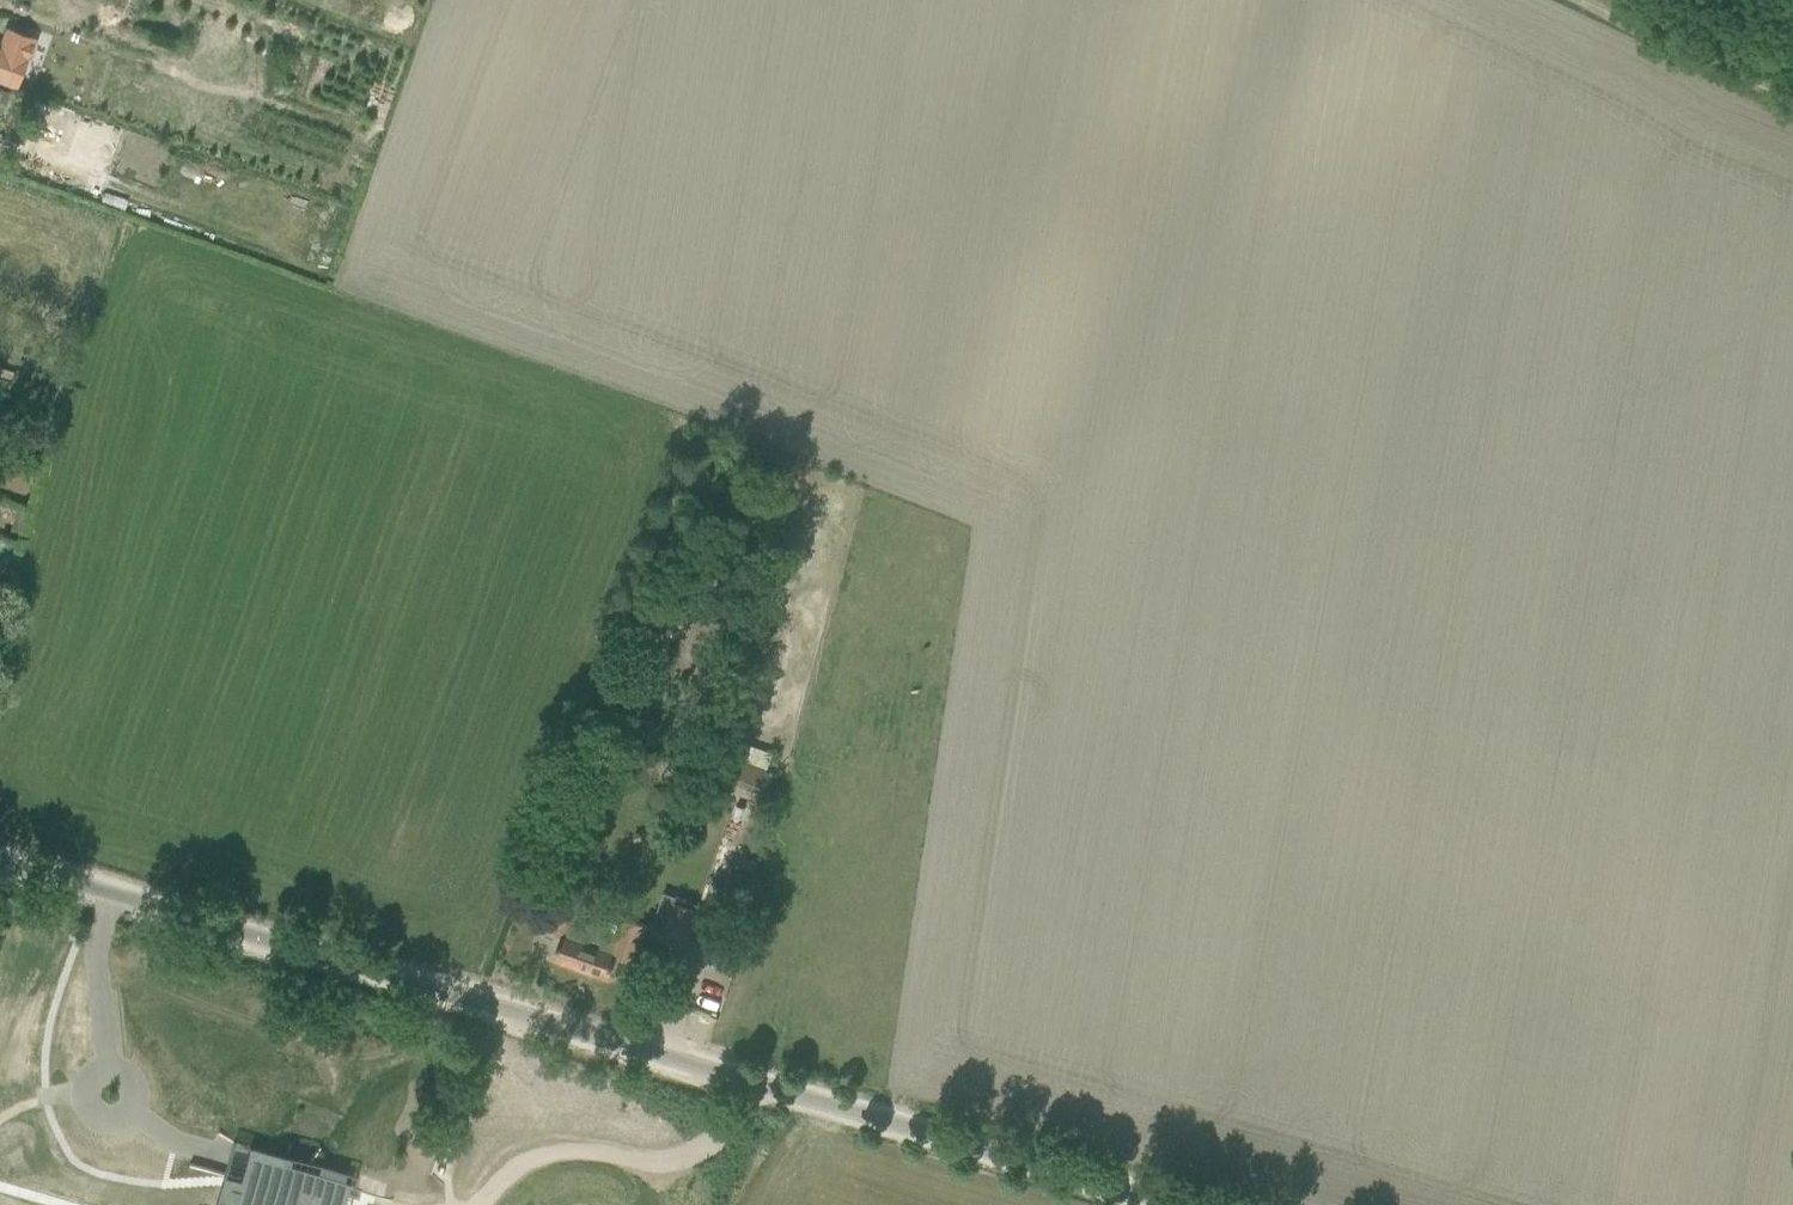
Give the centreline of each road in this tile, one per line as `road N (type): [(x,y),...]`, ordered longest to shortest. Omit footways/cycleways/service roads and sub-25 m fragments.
road 1 (unclassified): [(1174,1204),(0,860)]
road 2 (track): [(1581,0),(1792,101)]

